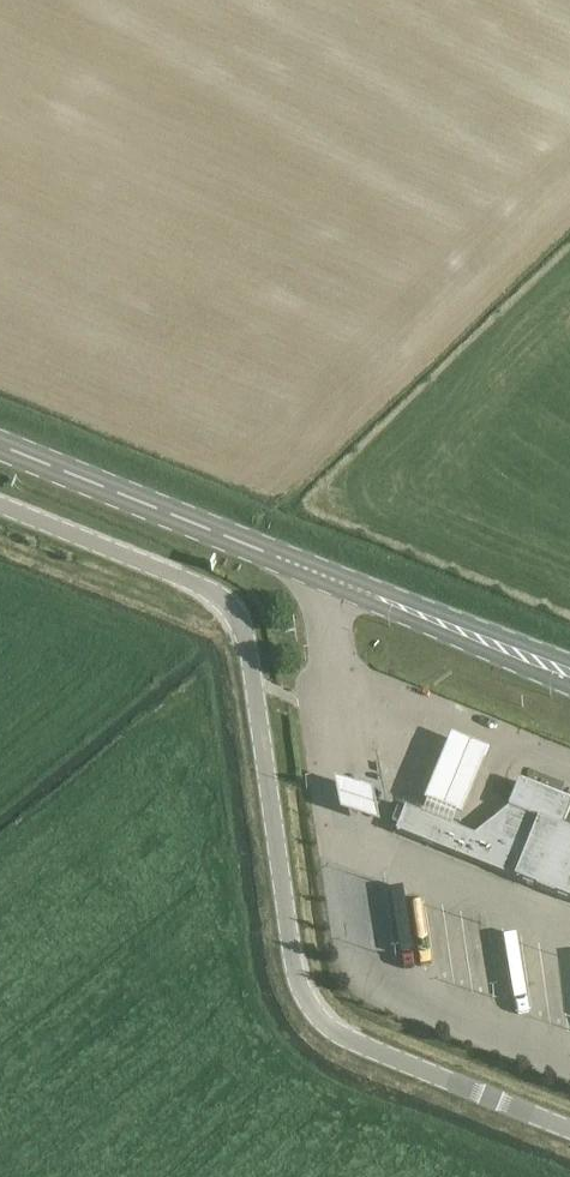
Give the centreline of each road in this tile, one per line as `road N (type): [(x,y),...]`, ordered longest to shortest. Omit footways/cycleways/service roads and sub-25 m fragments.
road 1 (unclassified): [(569,1128),(345,1040),(316,1013),(301,980),(248,632),(216,593),(0,504)]
road 2 (secondary): [(569,677),(0,447)]

